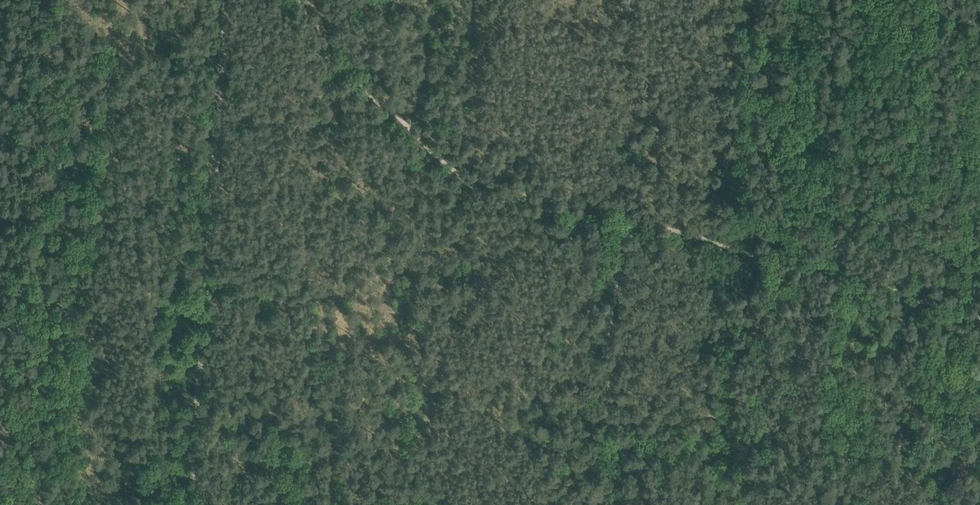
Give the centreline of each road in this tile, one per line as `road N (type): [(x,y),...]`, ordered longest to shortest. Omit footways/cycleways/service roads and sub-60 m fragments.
road 1 (track): [(191,504),(227,0)]
road 2 (track): [(408,126),(458,173),(622,222)]
road 3 (track): [(979,320),(809,269)]
road 4 (track): [(284,0),(408,126)]

